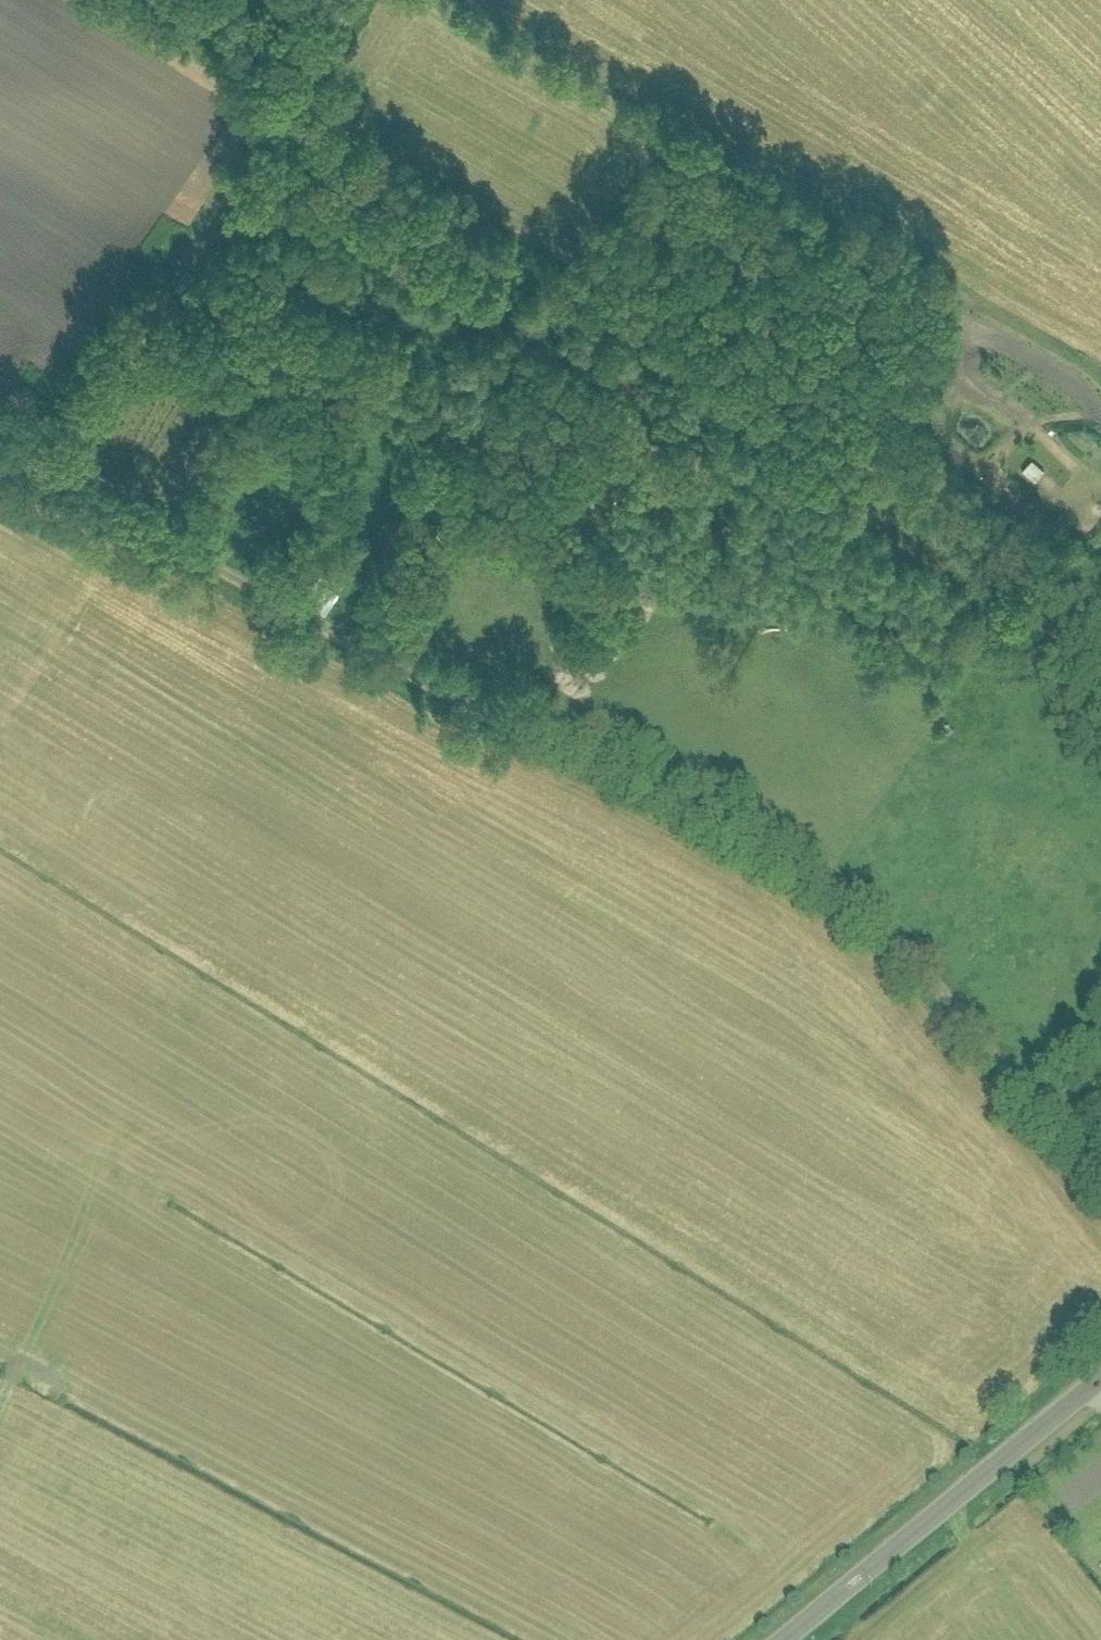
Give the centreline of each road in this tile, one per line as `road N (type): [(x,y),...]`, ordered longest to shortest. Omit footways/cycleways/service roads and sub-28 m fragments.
road 1 (track): [(1100,1177),(919,967),(815,878),(425,679),(0,442)]
road 2 (track): [(57,475),(350,0)]
road 3 (unclassified): [(786,1639),(1100,1381)]

